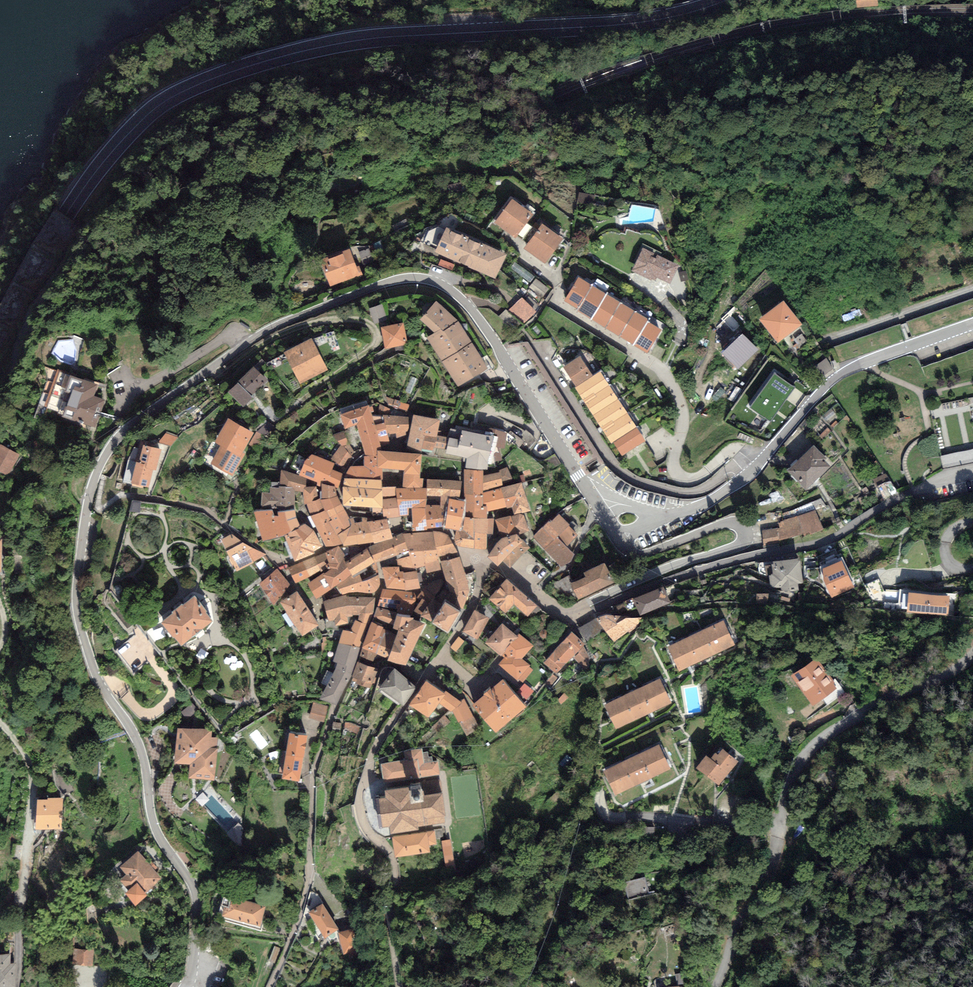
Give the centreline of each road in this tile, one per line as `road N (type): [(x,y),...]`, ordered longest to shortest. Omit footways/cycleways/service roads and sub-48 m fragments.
road 1 (tertiary): [(598,505),(480,323),(428,279),(390,282),(286,324),(126,429),(92,488),(74,604),(99,682),(138,743),(157,835),(196,892),(186,986)]
road 2 (primary): [(0,340),(81,198),(127,138),(180,94),(300,53),(646,24),(731,0)]
road 3 (residential): [(482,564),(478,598),(379,744),(363,788),(364,826),(393,861),(397,882),(391,910),(400,986)]
road 4 (unclassified): [(972,657),(884,703),(803,763),(774,865),(737,930),(717,986)]
road 5 (residential): [(972,474),(915,493),(830,542),(676,581),(574,623),(566,616)]
road 6 (tertiary): [(972,328),(849,371),(723,494),(662,517)]
road 7 (tertiary): [(566,616),(740,548),(746,533),(731,525),(636,564),(617,540)]
road 8 (unclassified): [(19,986),(36,777),(0,724)]

